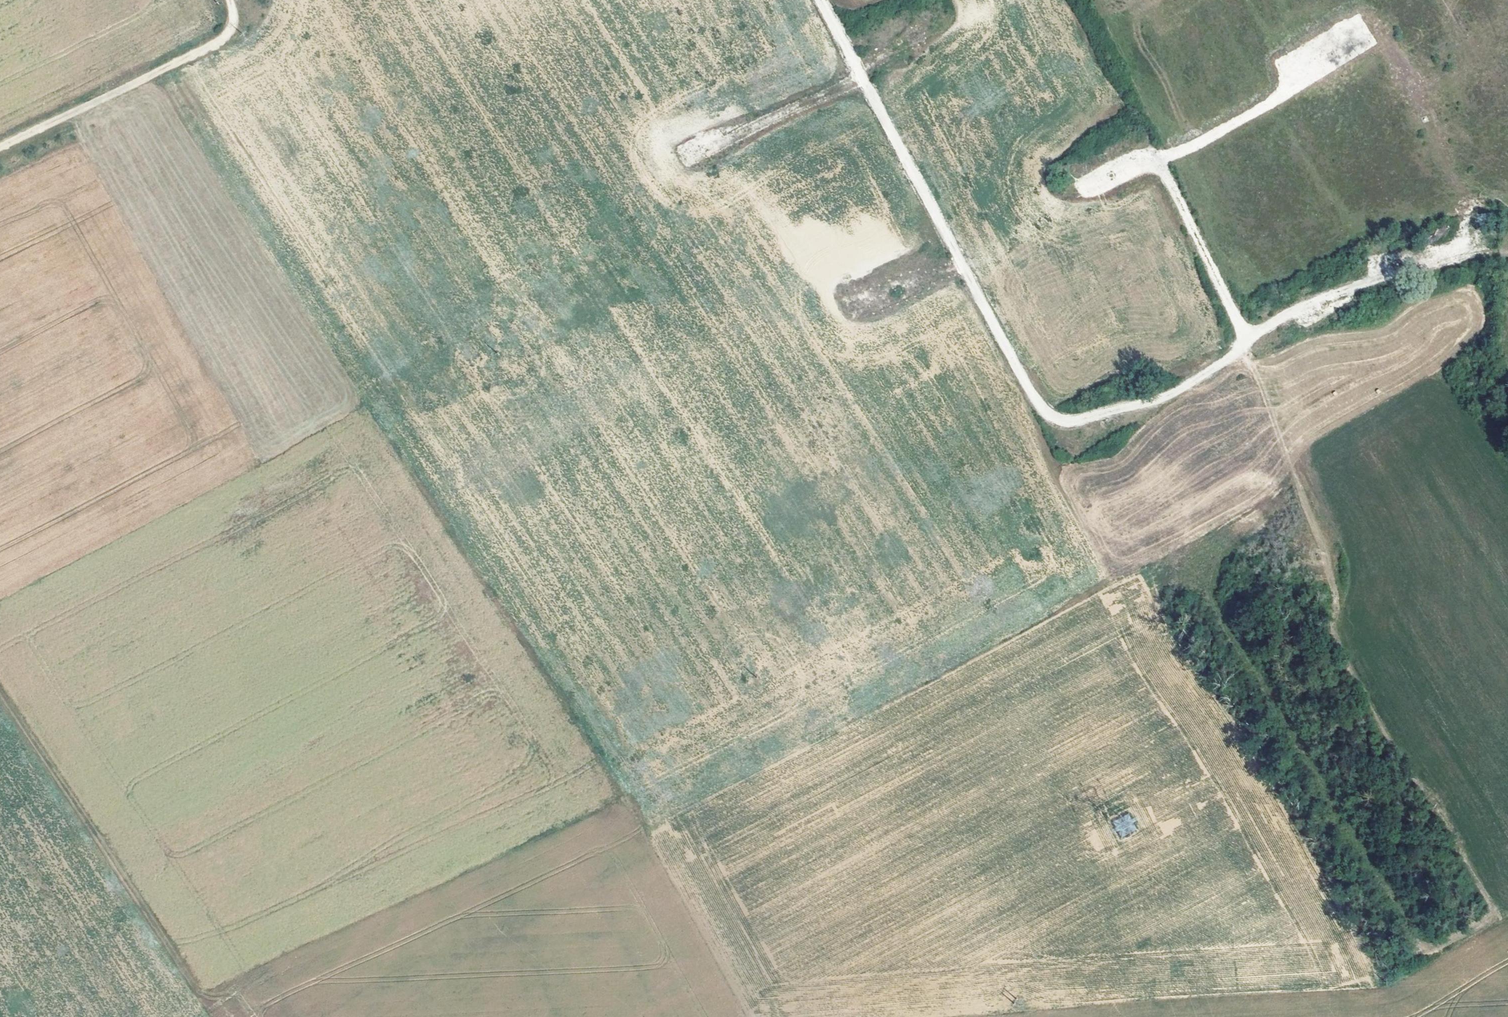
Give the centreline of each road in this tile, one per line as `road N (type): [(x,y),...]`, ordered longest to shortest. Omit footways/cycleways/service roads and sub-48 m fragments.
road 1 (track): [(821,0),(1036,401),(1060,420),(1170,397),(1244,344),(1153,157)]
road 2 (track): [(0,694),(203,992)]
road 3 (track): [(232,0),(223,40),(0,149)]
road 4 (track): [(1244,344),(1333,288),(1507,255)]

